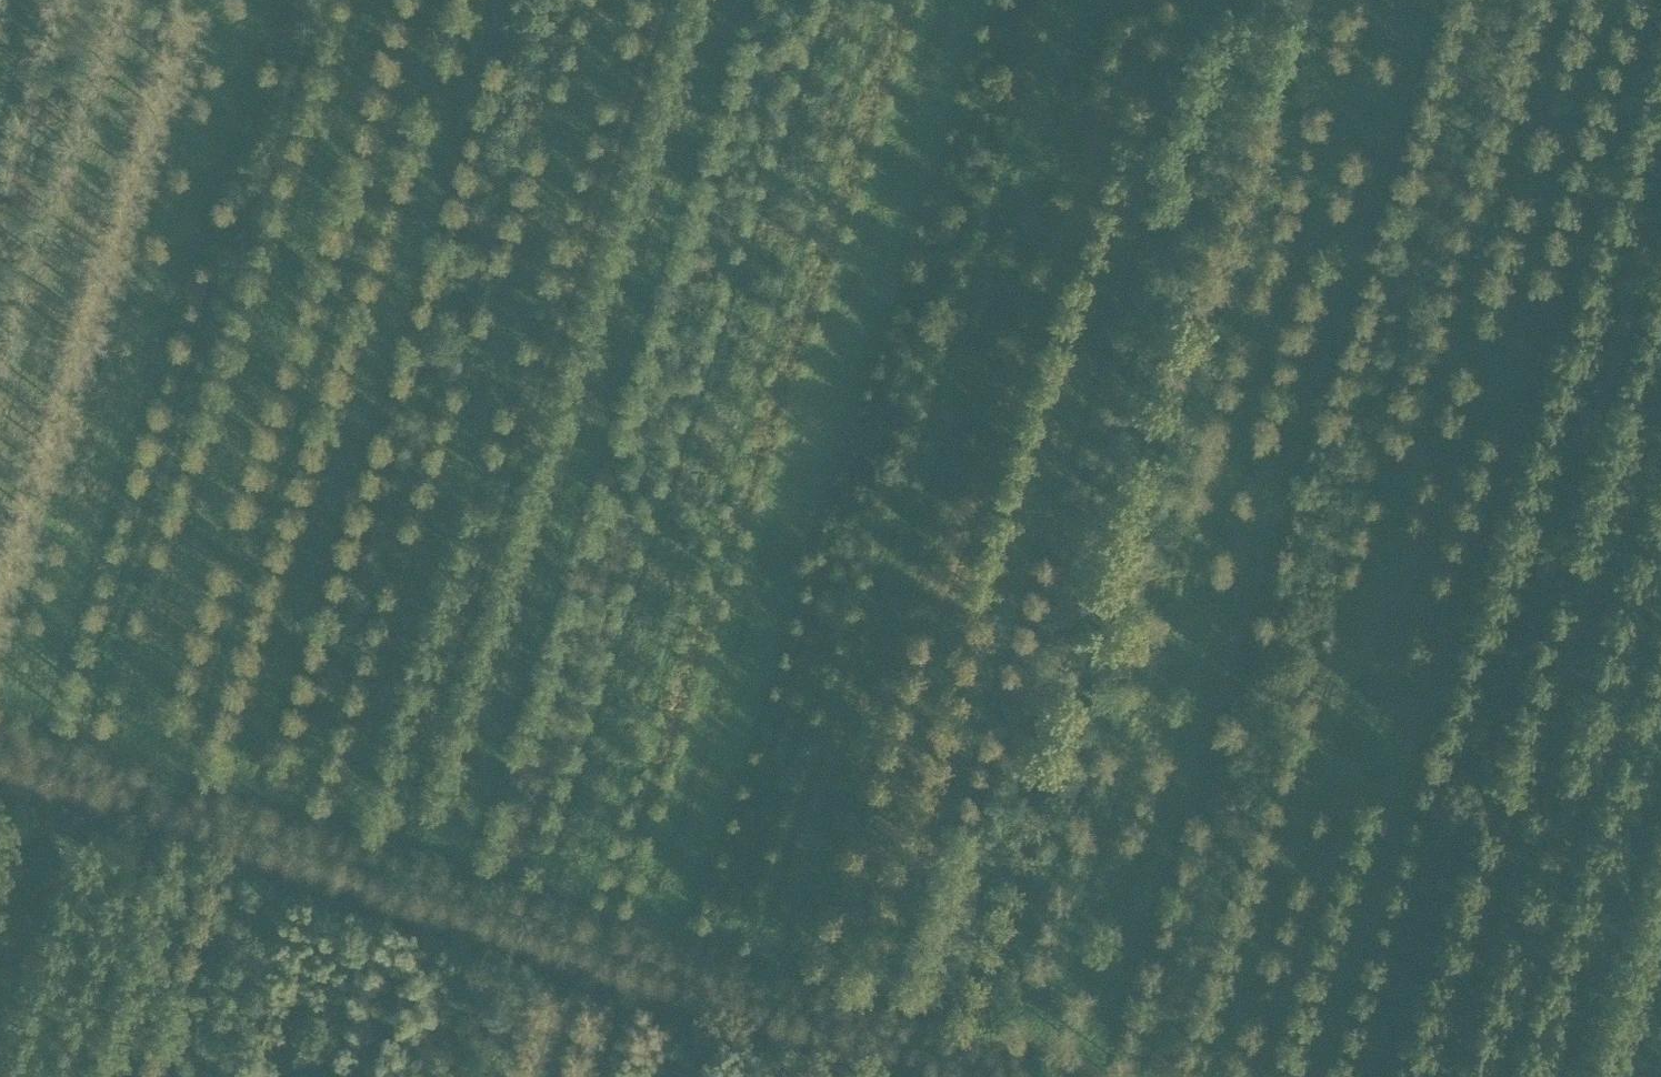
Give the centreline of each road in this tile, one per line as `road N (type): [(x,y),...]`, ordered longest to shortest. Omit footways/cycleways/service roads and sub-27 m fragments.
road 1 (track): [(0,718),(1098,1076)]

